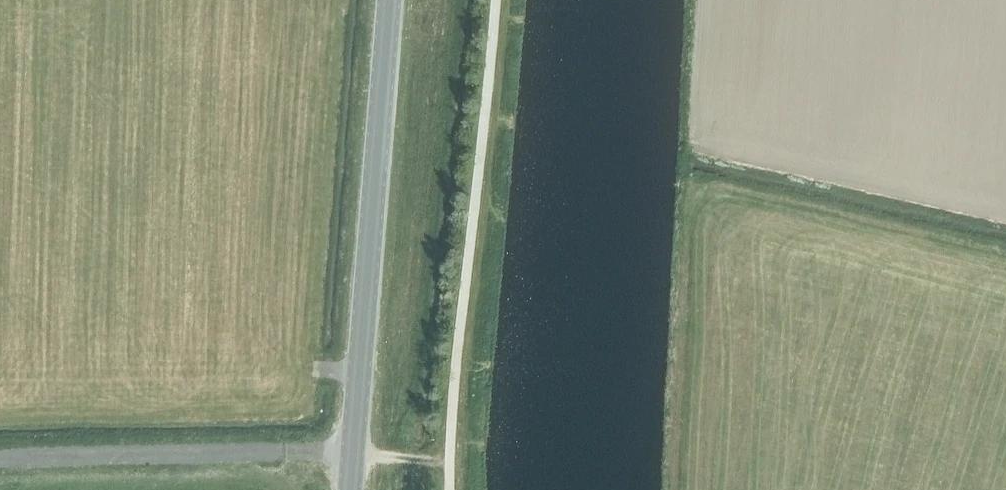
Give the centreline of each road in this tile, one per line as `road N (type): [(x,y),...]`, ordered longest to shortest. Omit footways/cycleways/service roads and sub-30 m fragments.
road 1 (secondary): [(390,0),(352,489)]
road 2 (track): [(0,455),(337,450),(449,463)]

